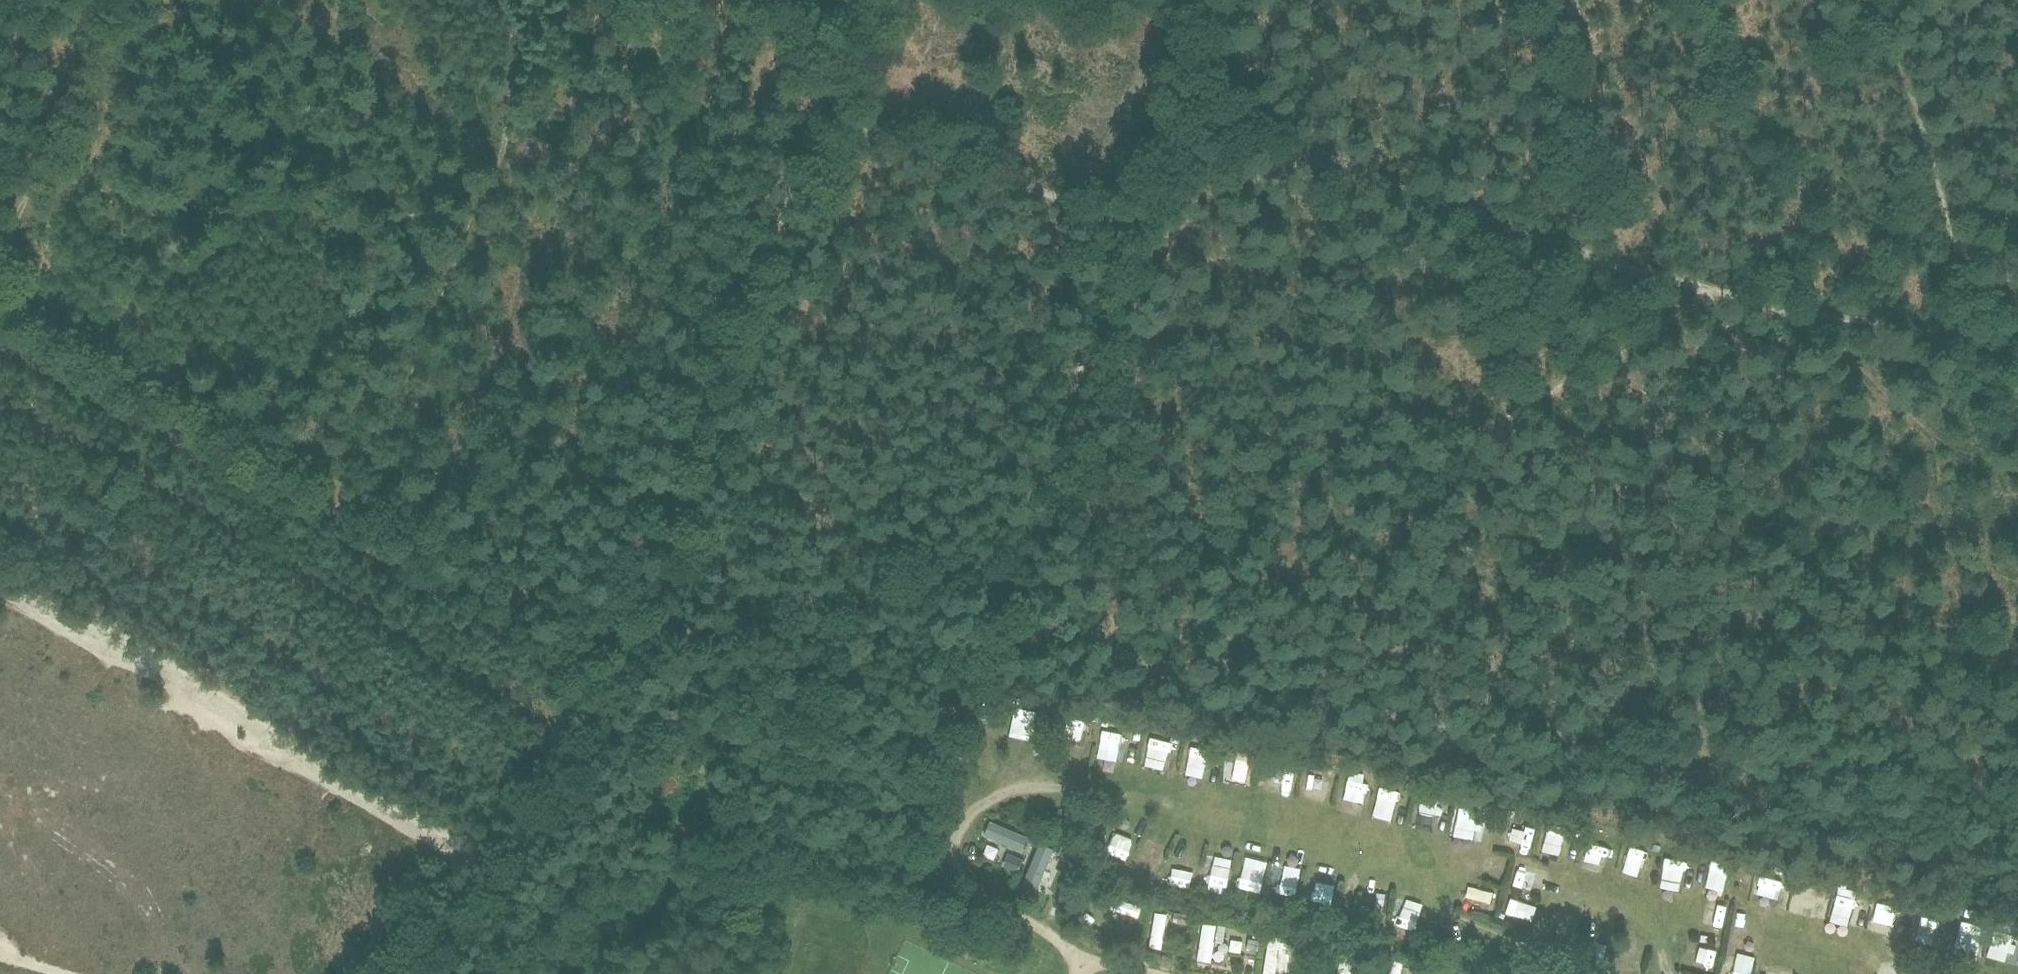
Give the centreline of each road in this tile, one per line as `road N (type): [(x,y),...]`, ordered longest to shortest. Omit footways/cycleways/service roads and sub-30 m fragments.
road 1 (track): [(583,670),(801,106),(951,170),(1114,213),(962,634),(1068,660),(1128,644),(1706,290),(1969,340),(2017,363)]
road 2 (track): [(1114,213),(1163,79),(1318,151),(1706,290)]
road 3 (track): [(583,670),(318,509),(249,497),(0,350)]
road 4 (track): [(1839,0),(1935,180),(1963,279),(1969,340)]
road 5 (track): [(0,235),(95,0)]
road 6 (track): [(459,856),(583,670)]
road 7 (track): [(364,973),(459,856)]

